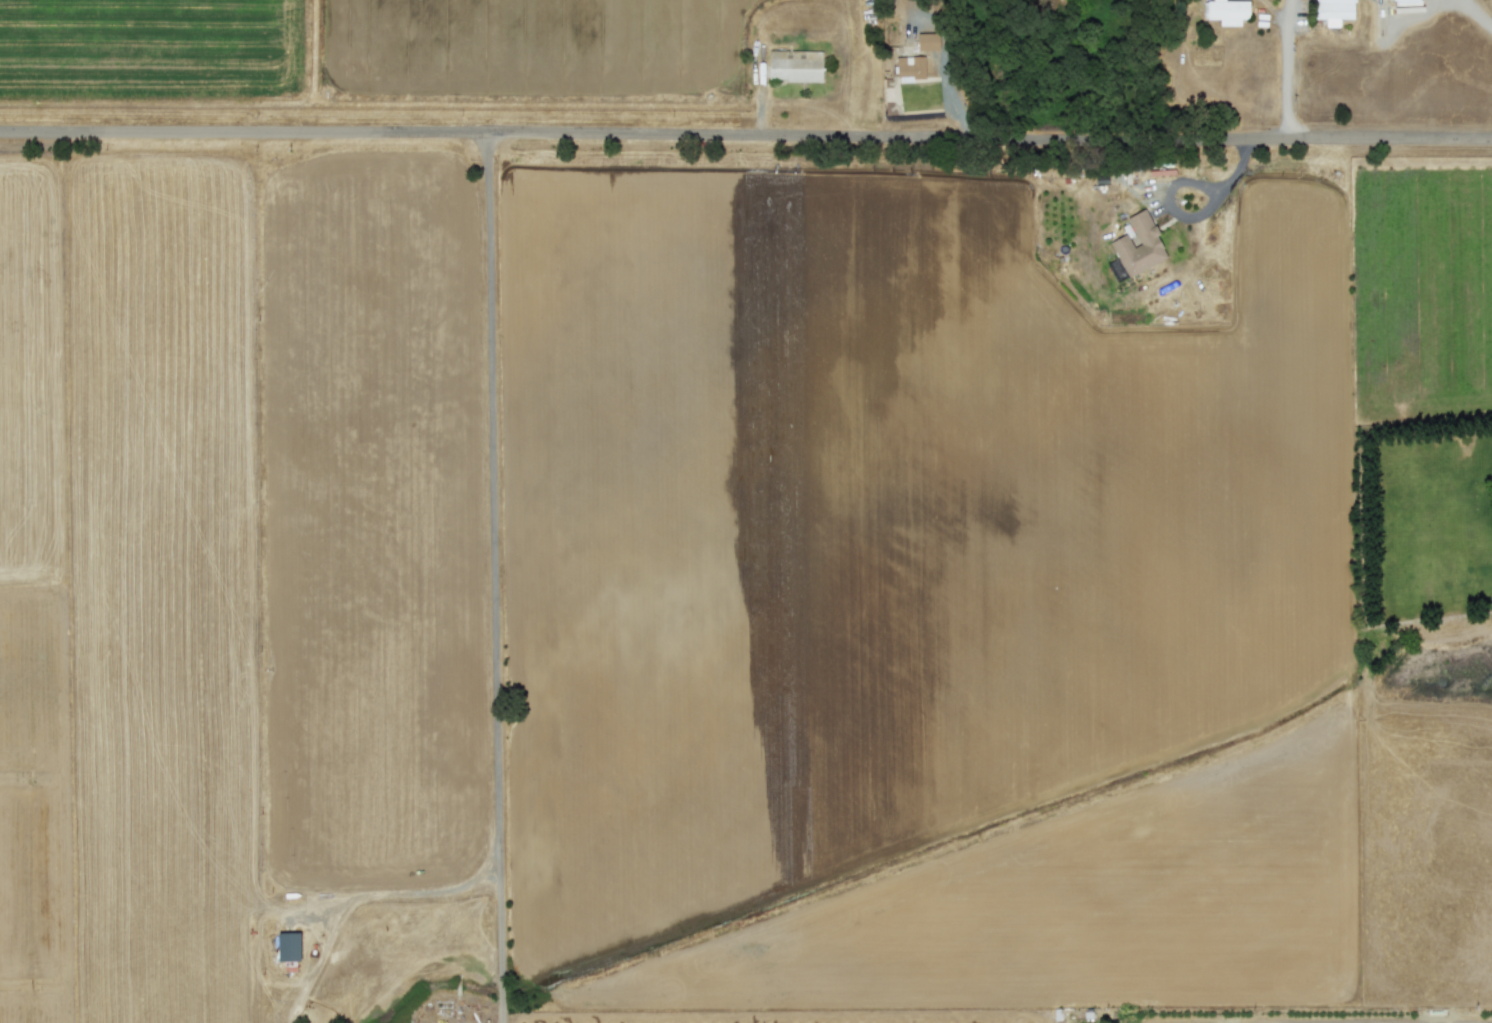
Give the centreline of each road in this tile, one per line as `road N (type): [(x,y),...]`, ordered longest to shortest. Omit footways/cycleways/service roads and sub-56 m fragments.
road 1 (residential): [(0,130),(1491,133)]

